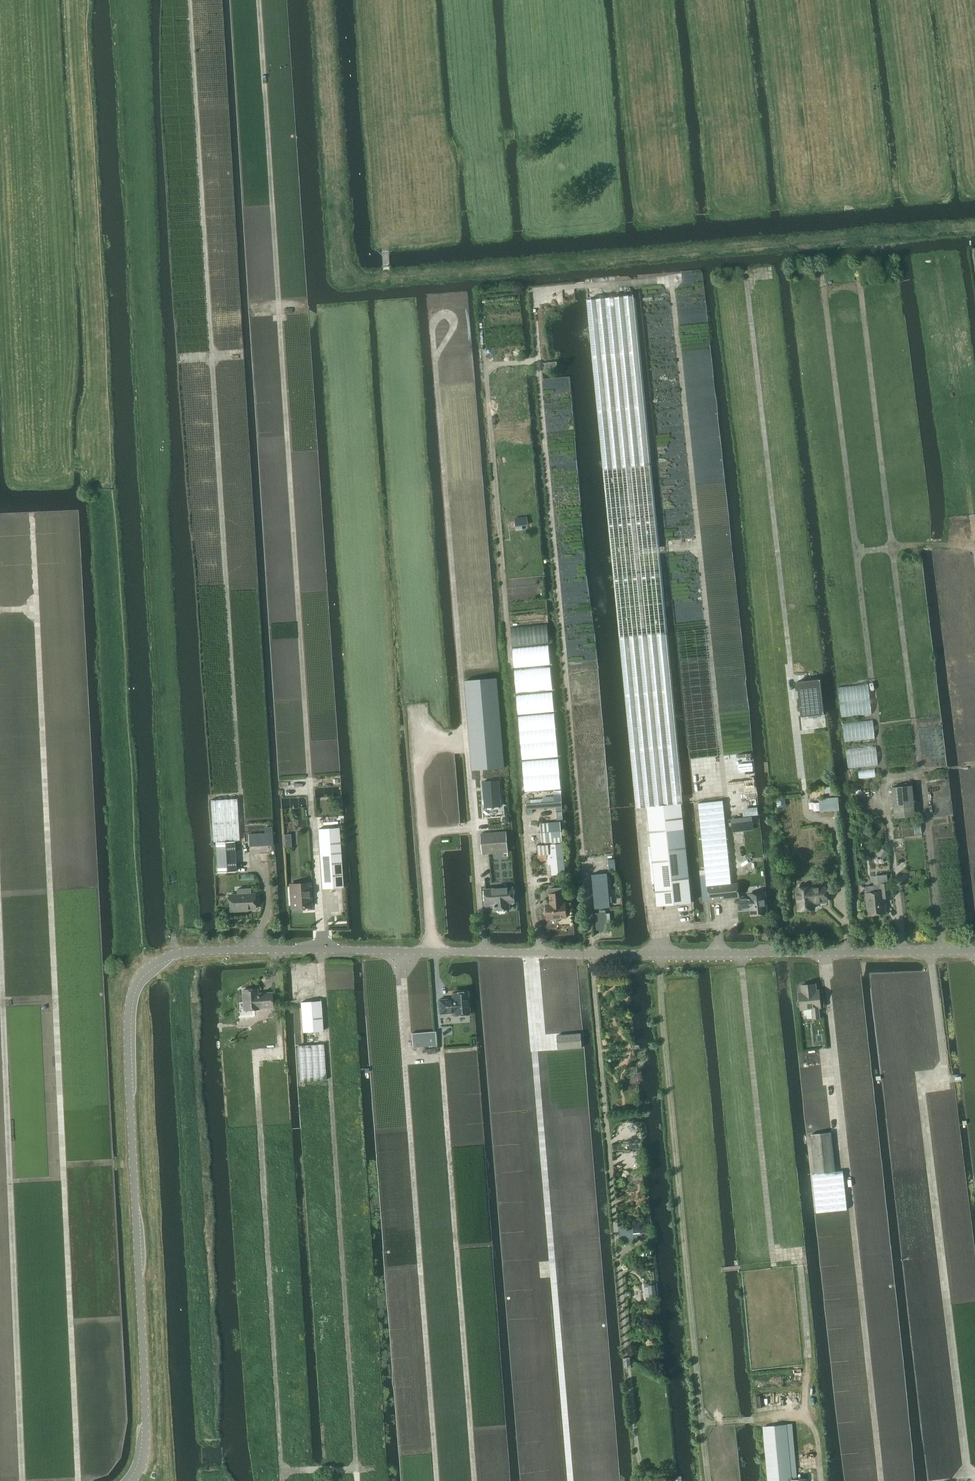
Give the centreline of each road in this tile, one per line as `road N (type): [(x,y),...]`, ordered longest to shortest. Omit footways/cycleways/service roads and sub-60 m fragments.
road 1 (unclassified): [(132,1480),(144,1455),(146,1422),(128,1009),(134,984),(156,962),(185,952),(255,949),(974,950)]
road 2 (track): [(883,770),(824,292),(842,287),(860,288),(922,775)]
road 3 (track): [(31,514),(78,1480)]
road 4 (track): [(242,847),(188,0)]
road 5 (track): [(309,789),(258,0)]
road 6 (track): [(701,1424),(815,1413),(800,1257),(773,1259),(741,954)]
road 7 (track): [(804,795),(745,275),(767,273)]
road 8 (track): [(0,949),(22,1480)]
road 9 (track): [(473,827),(432,325)]
road 10 (track): [(283,1473),(356,1468),(329,1076)]
road 11 (track): [(474,1480),(440,1052)]
road 12 (track): [(436,1480),(404,1056)]
road 13 (track): [(283,1480),(255,1059)]
road 14 (track): [(882,1480),(839,1107)]

